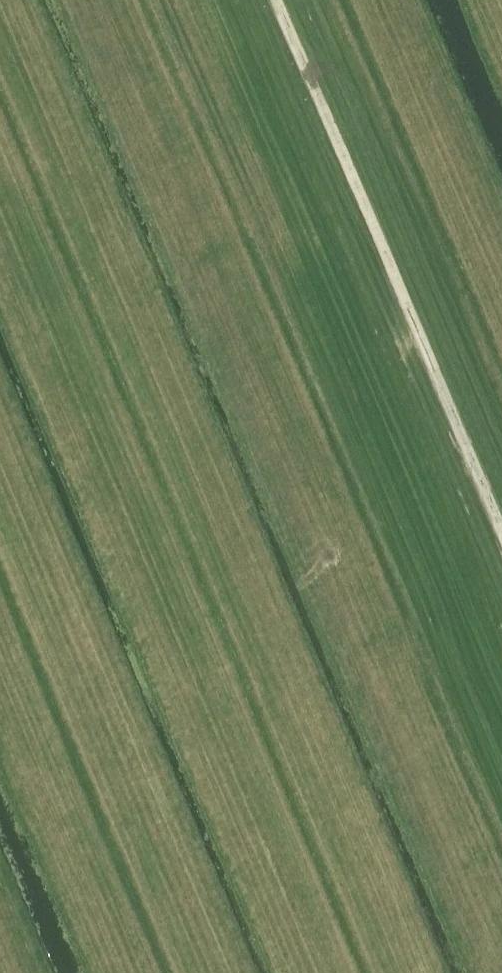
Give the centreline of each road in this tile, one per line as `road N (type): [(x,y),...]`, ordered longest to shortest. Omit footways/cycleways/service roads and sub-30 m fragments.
road 1 (track): [(501,530),(278,0)]

